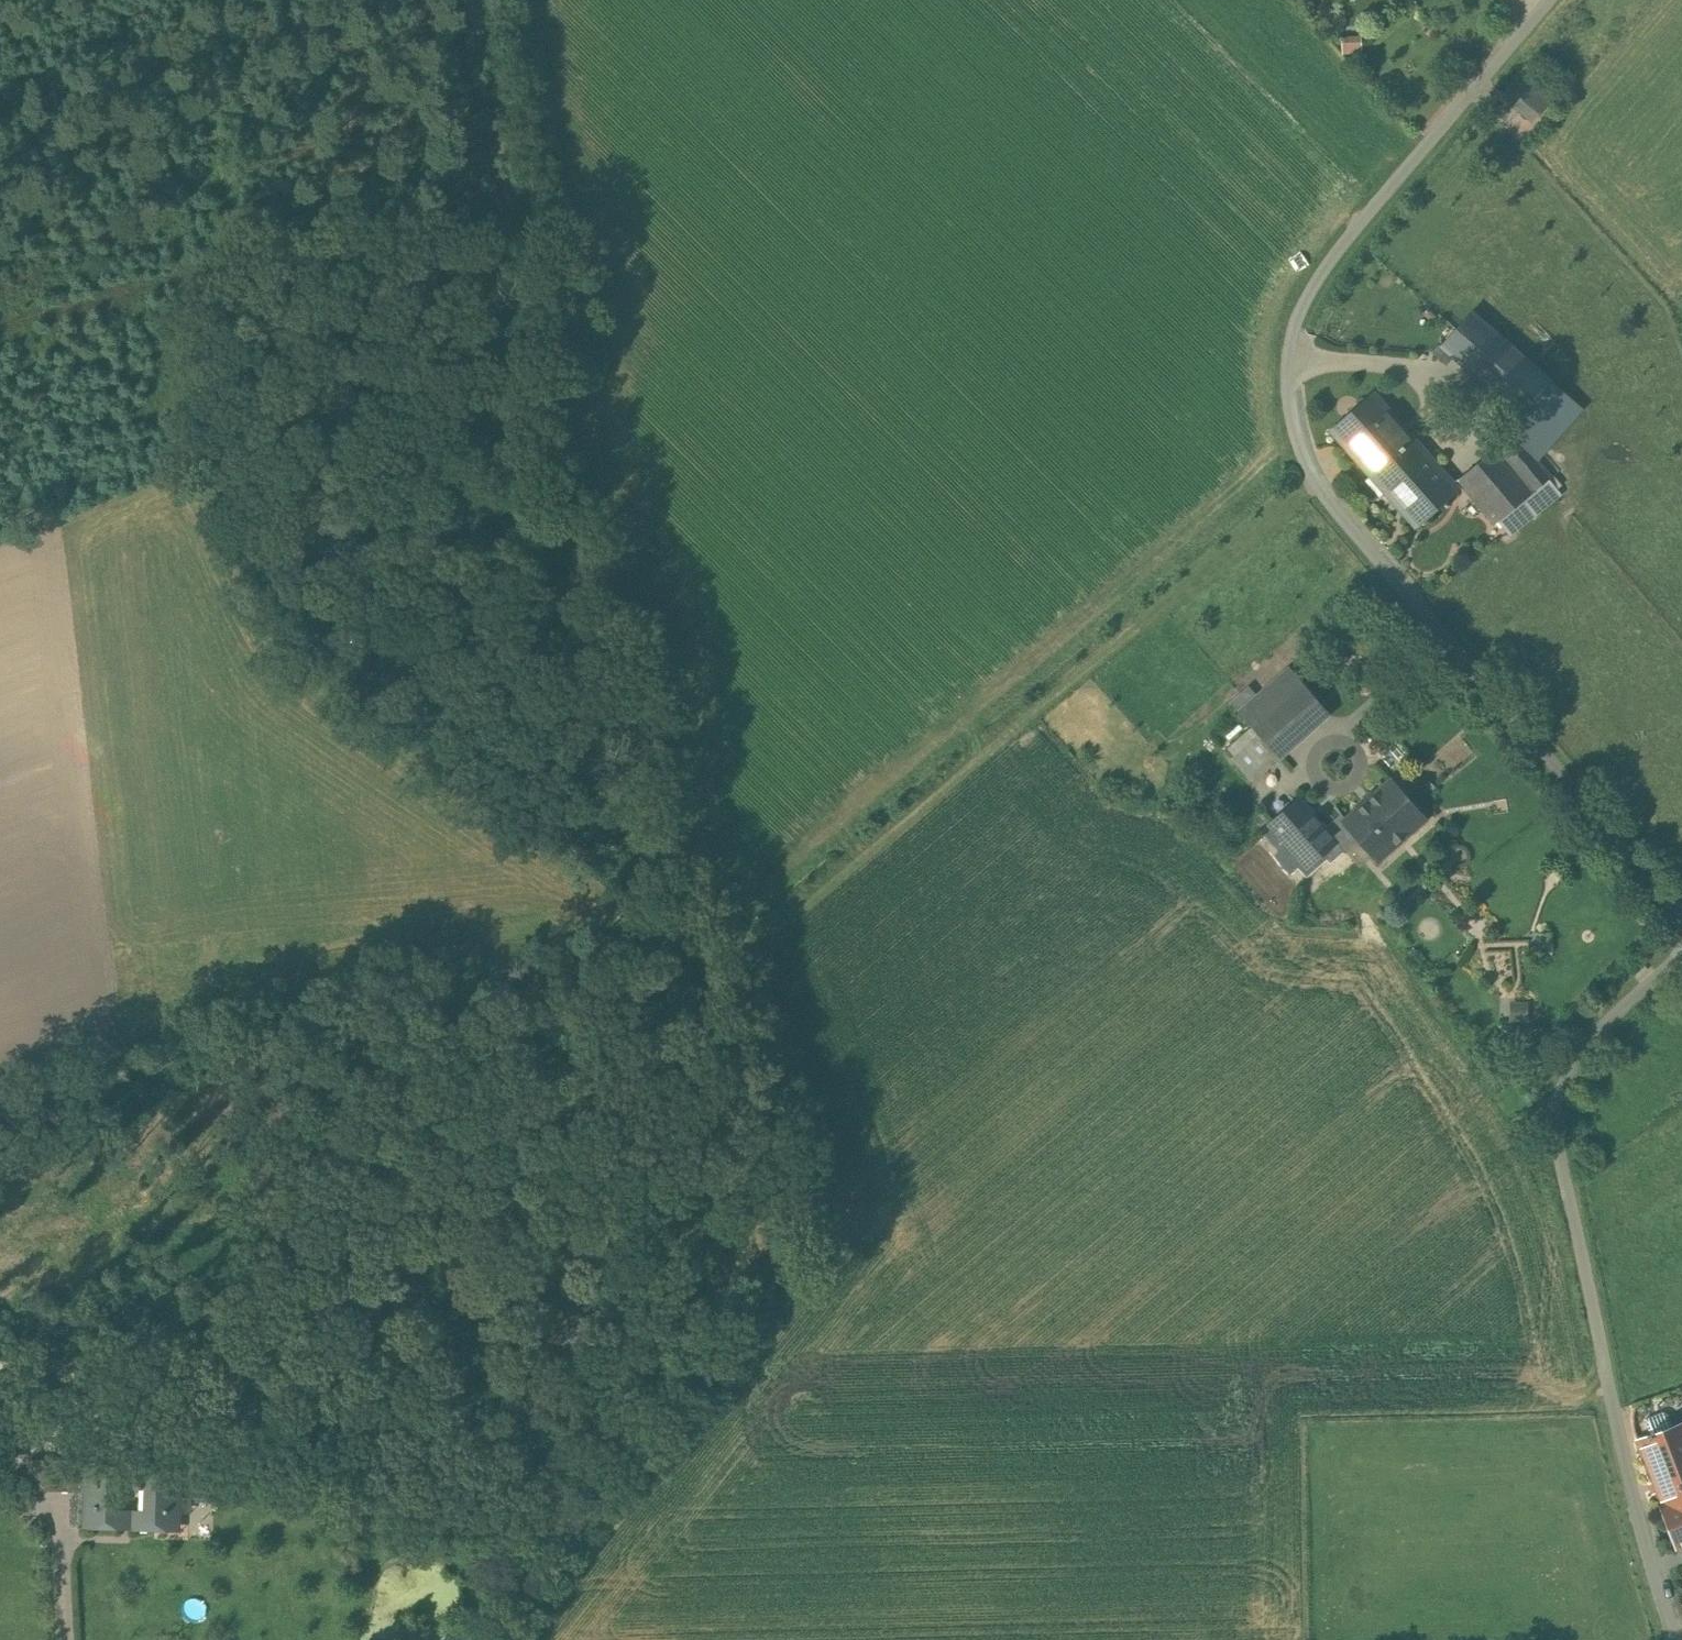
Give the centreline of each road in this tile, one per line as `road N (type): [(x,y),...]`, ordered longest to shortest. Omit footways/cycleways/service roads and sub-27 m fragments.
road 1 (unclassified): [(1681,909),(1313,484),(1285,410),(1289,330),(1345,239),(1552,0)]
road 2 (unclassified): [(1681,961),(1610,1027),(1566,1093),(1566,1164),(1637,1503),(1678,1639)]
road 3 (track): [(1313,484),(745,950)]

